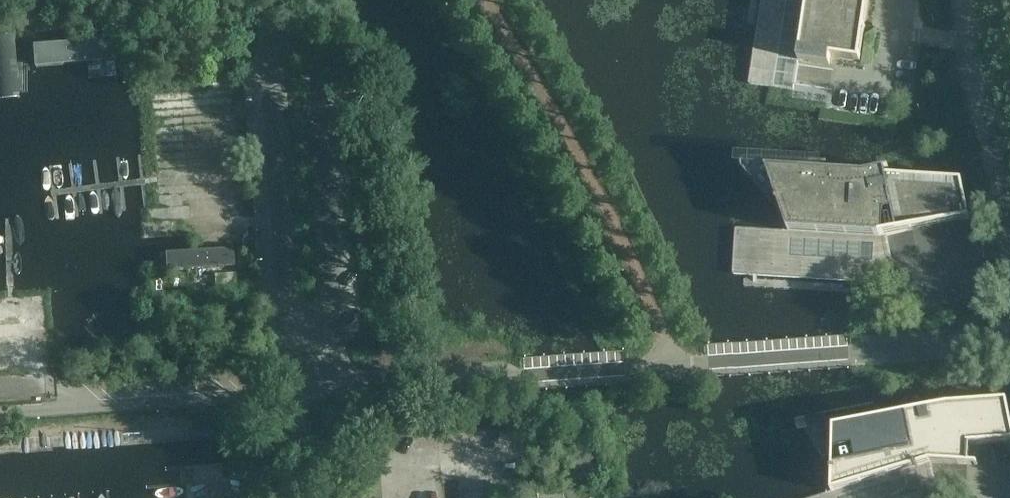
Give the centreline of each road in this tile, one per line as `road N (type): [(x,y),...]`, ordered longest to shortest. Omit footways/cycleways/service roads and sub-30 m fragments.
road 1 (residential): [(1009,169),(977,0)]

